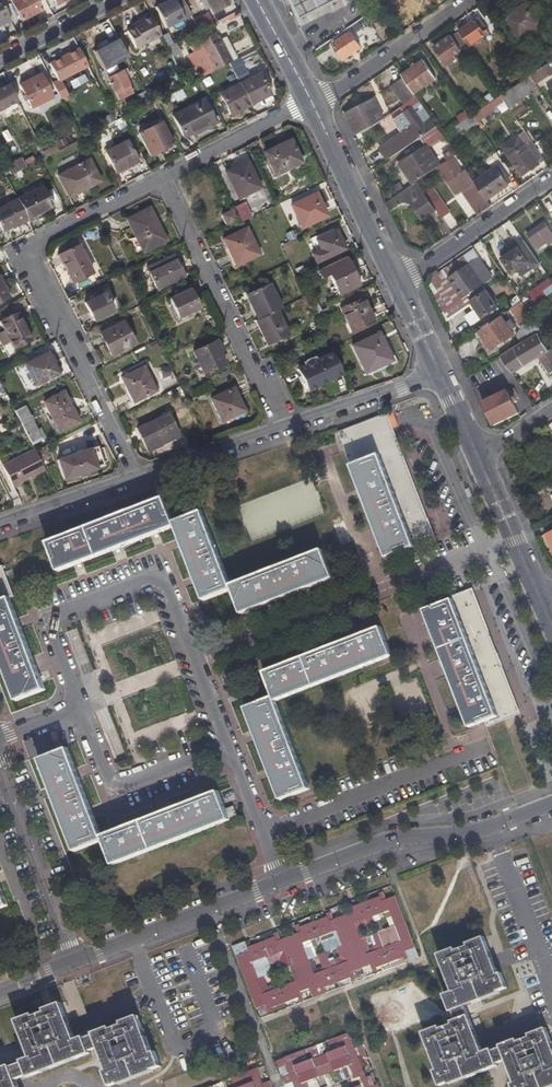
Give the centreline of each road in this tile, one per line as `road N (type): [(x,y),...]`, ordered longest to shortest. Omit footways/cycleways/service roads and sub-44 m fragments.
road 1 (residential): [(140,482),(19,256),(165,178)]
road 2 (residential): [(232,754),(163,588),(147,582),(62,618),(59,644),(82,708)]
road 3 (residential): [(291,432),(165,178)]
road 4 (residential): [(551,805),(469,835),(396,839),(284,882)]
road 5 (residential): [(284,882),(73,961)]
road 6 (residential): [(82,708),(110,782),(126,797),(232,754)]
road 7 (residential): [(0,771),(73,961)]
road 8 (residential): [(314,103),(485,0)]
road 9 (tertiary): [(314,103),(399,283)]
road 10 (residential): [(399,283),(551,179)]
road 11 (residential): [(165,178),(314,103)]
road 12 (residential): [(291,432),(440,376)]
road 13 (residential): [(140,482),(291,432)]
road 14 (tertiary): [(479,459),(540,599)]
road 15 (residential): [(0,530),(140,482)]
road 16 (residential): [(232,754),(284,882)]
road 17 (residential): [(0,60),(117,0)]

